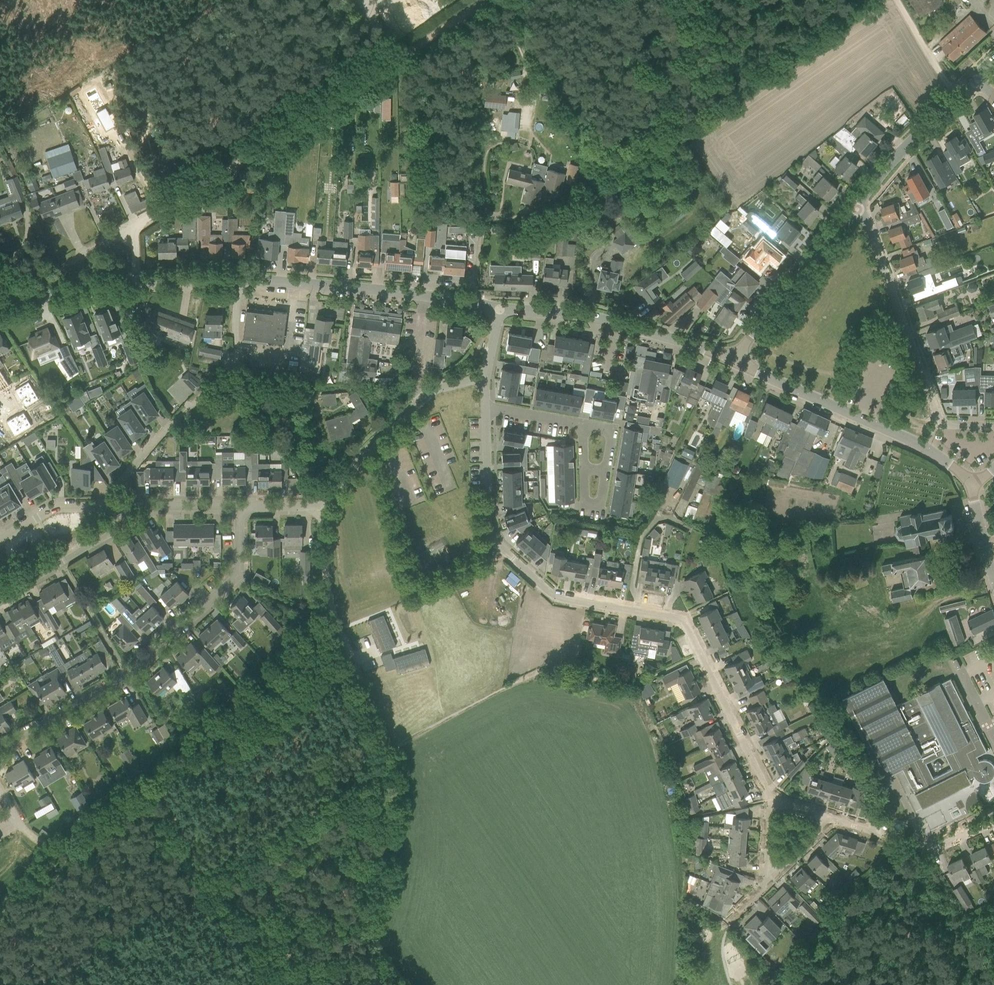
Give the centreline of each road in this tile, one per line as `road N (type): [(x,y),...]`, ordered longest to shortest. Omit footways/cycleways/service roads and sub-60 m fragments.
road 1 (residential): [(770,799),(683,623),(556,599),(488,533),(486,408)]
road 2 (track): [(40,984),(252,879),(381,790)]
road 3 (residential): [(0,757),(132,677),(238,580),(238,506)]
road 4 (track): [(188,194),(493,0)]
road 5 (track): [(381,790),(379,726),(328,598),(321,503)]
road 6 (residential): [(993,427),(940,420),(865,222),(852,210)]
road 7 (tertiary): [(971,485),(925,448),(735,362)]
road 8 (tertiary): [(498,310),(242,280)]
road 9 (tertiary): [(735,362),(594,321),(498,310)]
road 10 (unclassified): [(321,503),(434,391),(486,379)]
road 11 (track): [(347,984),(372,914),(381,790)]
road 12 (tertiary): [(735,362),(852,210)]
road 13 (residential): [(826,814),(941,847),(993,822)]
road 14 (tertiary): [(852,210),(973,81)]
road 15 (residential): [(0,601),(108,536),(116,507)]
road 16 (residential): [(116,507),(238,506)]
road 17 (tertiary): [(19,302),(137,281)]

